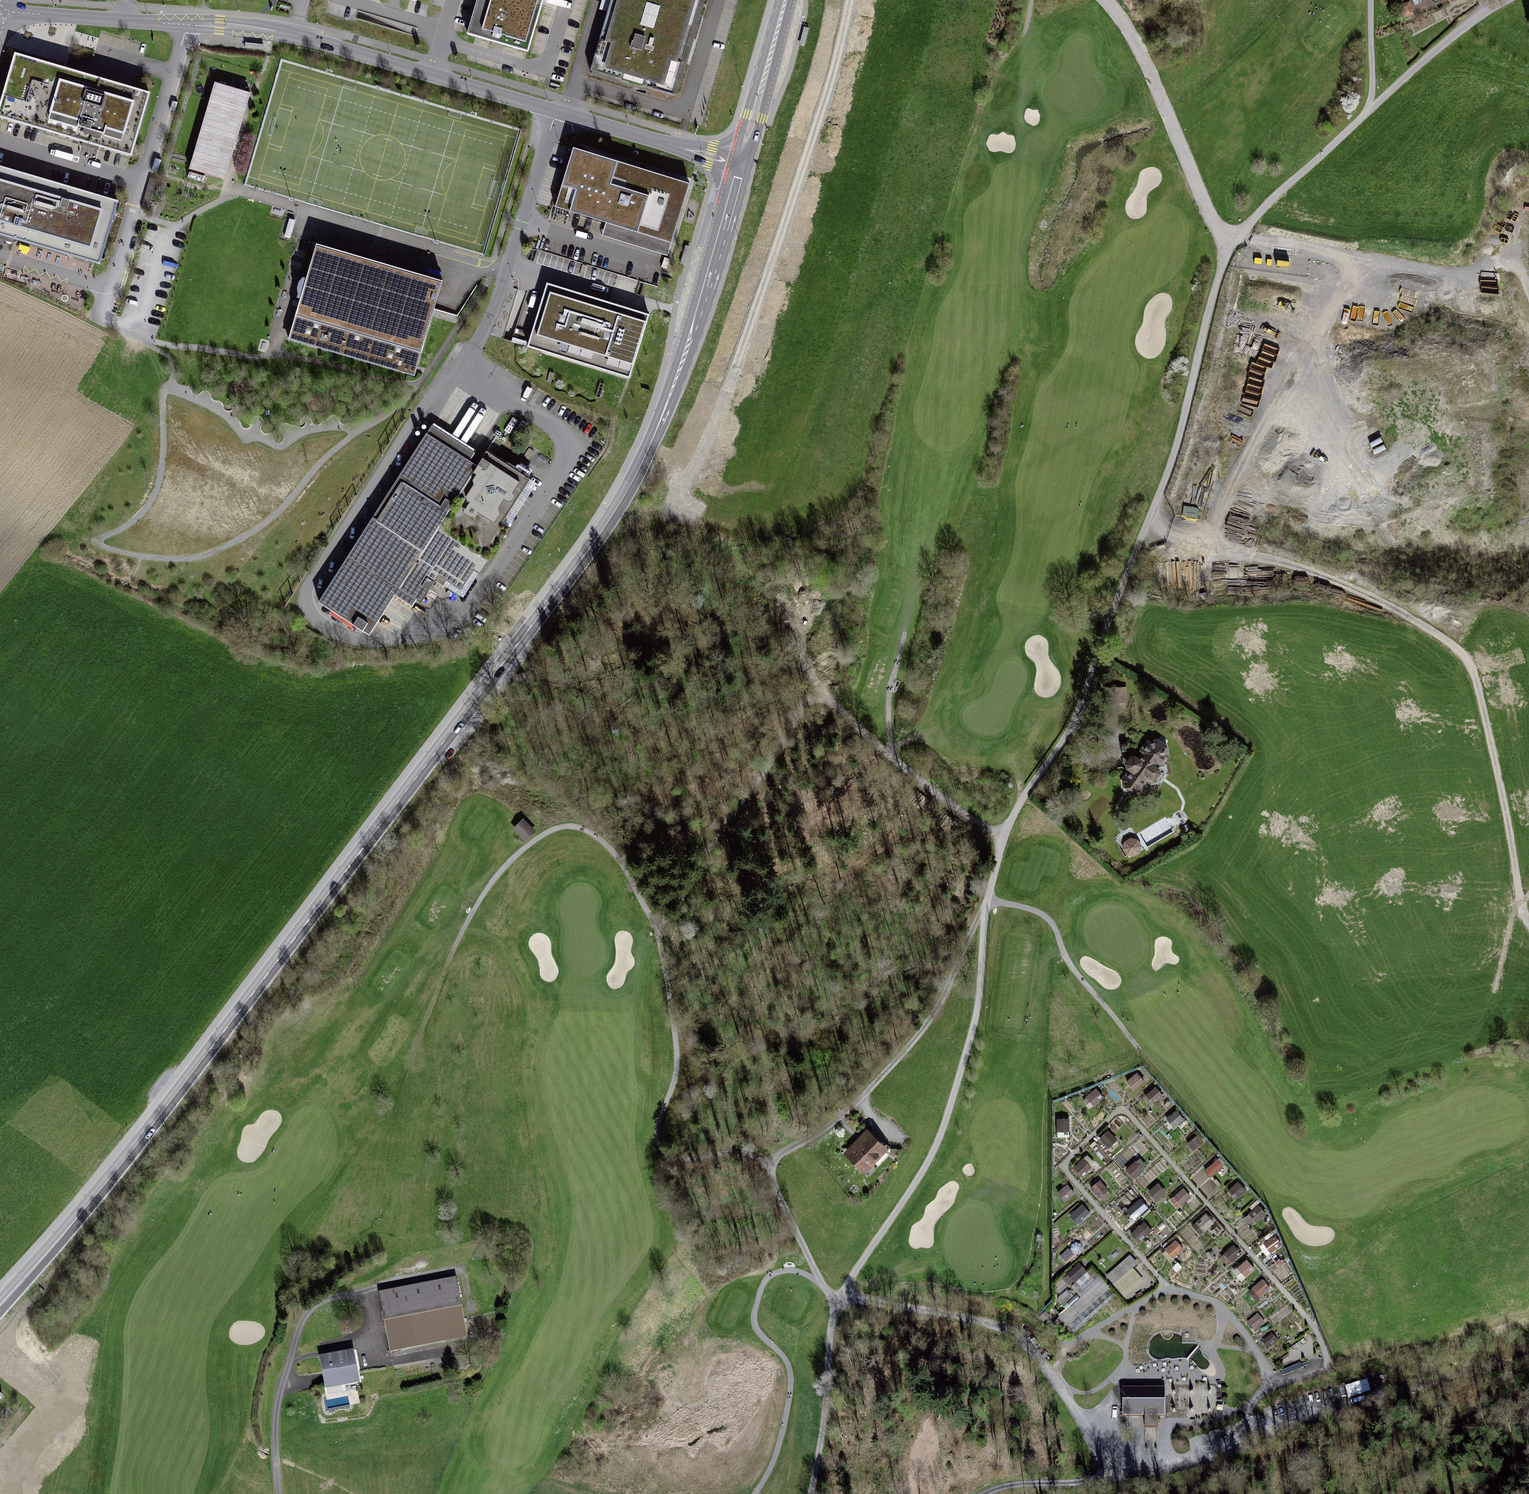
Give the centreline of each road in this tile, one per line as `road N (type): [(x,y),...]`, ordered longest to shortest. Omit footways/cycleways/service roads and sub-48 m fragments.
road 1 (primary): [(0,1305),(141,1139),(603,529),(671,392),(741,165)]
road 2 (track): [(837,1305),(931,1160),(974,1025),(994,873),(1023,799),(1070,734),(1088,686),(1171,444),(1224,241)]
road 3 (track): [(837,1305),(770,1170),(781,1154),(827,1130),(876,1087),(926,1027),(994,873),(1003,904),(1034,911),(1053,927),(1069,967),(1145,1069)]
road 4 (track): [(774,1161),(753,1152),(662,1157),(656,1142),(676,1070),(657,915),(614,853),(581,830),(537,837),(488,891),(407,1066)]
road 5 (unclassified): [(0,11),(298,36),(741,165)]
road 6 (track): [(984,1493),(1150,1473),(1528,1355)]
road 7 (track): [(1007,834),(884,754),(819,693),(657,915)]
road 8 (track): [(1224,241),(1467,21),(1506,0)]
road 9 (track): [(285,1493),(284,1363),(300,1324),(325,1303),(363,1297),(370,1338),(299,1358)]
road 10 (track): [(837,1305),(921,1309),(992,1323),(1018,1337),(1064,1388),(1109,1478)]
road 11 (track): [(755,1493),(793,1403),(790,1372),(754,1319),(758,1294),(771,1276),(792,1274),(813,1280),(837,1305)]
road 12 (track): [(812,1493),(837,1305)]
road 13 (primary): [(741,165),(785,0)]
road 14 (track): [(1064,1388),(1087,1393),(1124,1368),(1143,1303)]
road 15 (track): [(1243,1411),(1222,1411),(1222,1371),(1212,1349),(1219,1307)]

